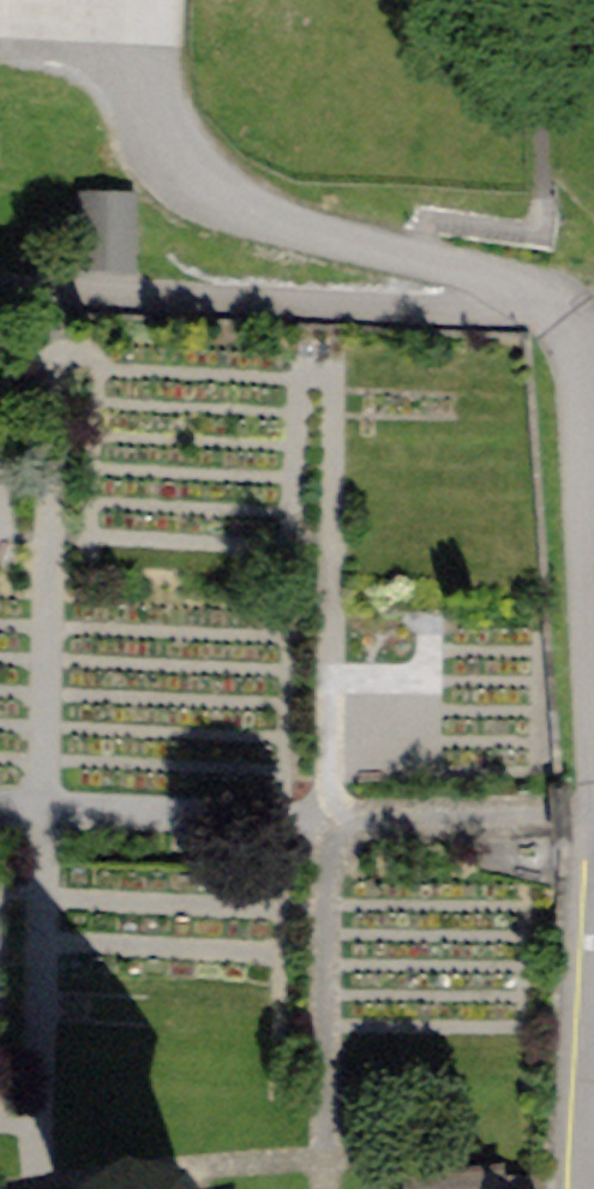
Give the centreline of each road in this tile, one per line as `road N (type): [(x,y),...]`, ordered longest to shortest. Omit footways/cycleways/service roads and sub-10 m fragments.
road 1 (primary): [(593,262),(0,171)]
road 2 (residential): [(554,307),(493,276),(246,216),(187,182),(163,69),(165,0)]
road 3 (residential): [(554,307),(577,336),(584,373),(593,682)]
road 4 (residential): [(593,947),(588,1188)]

